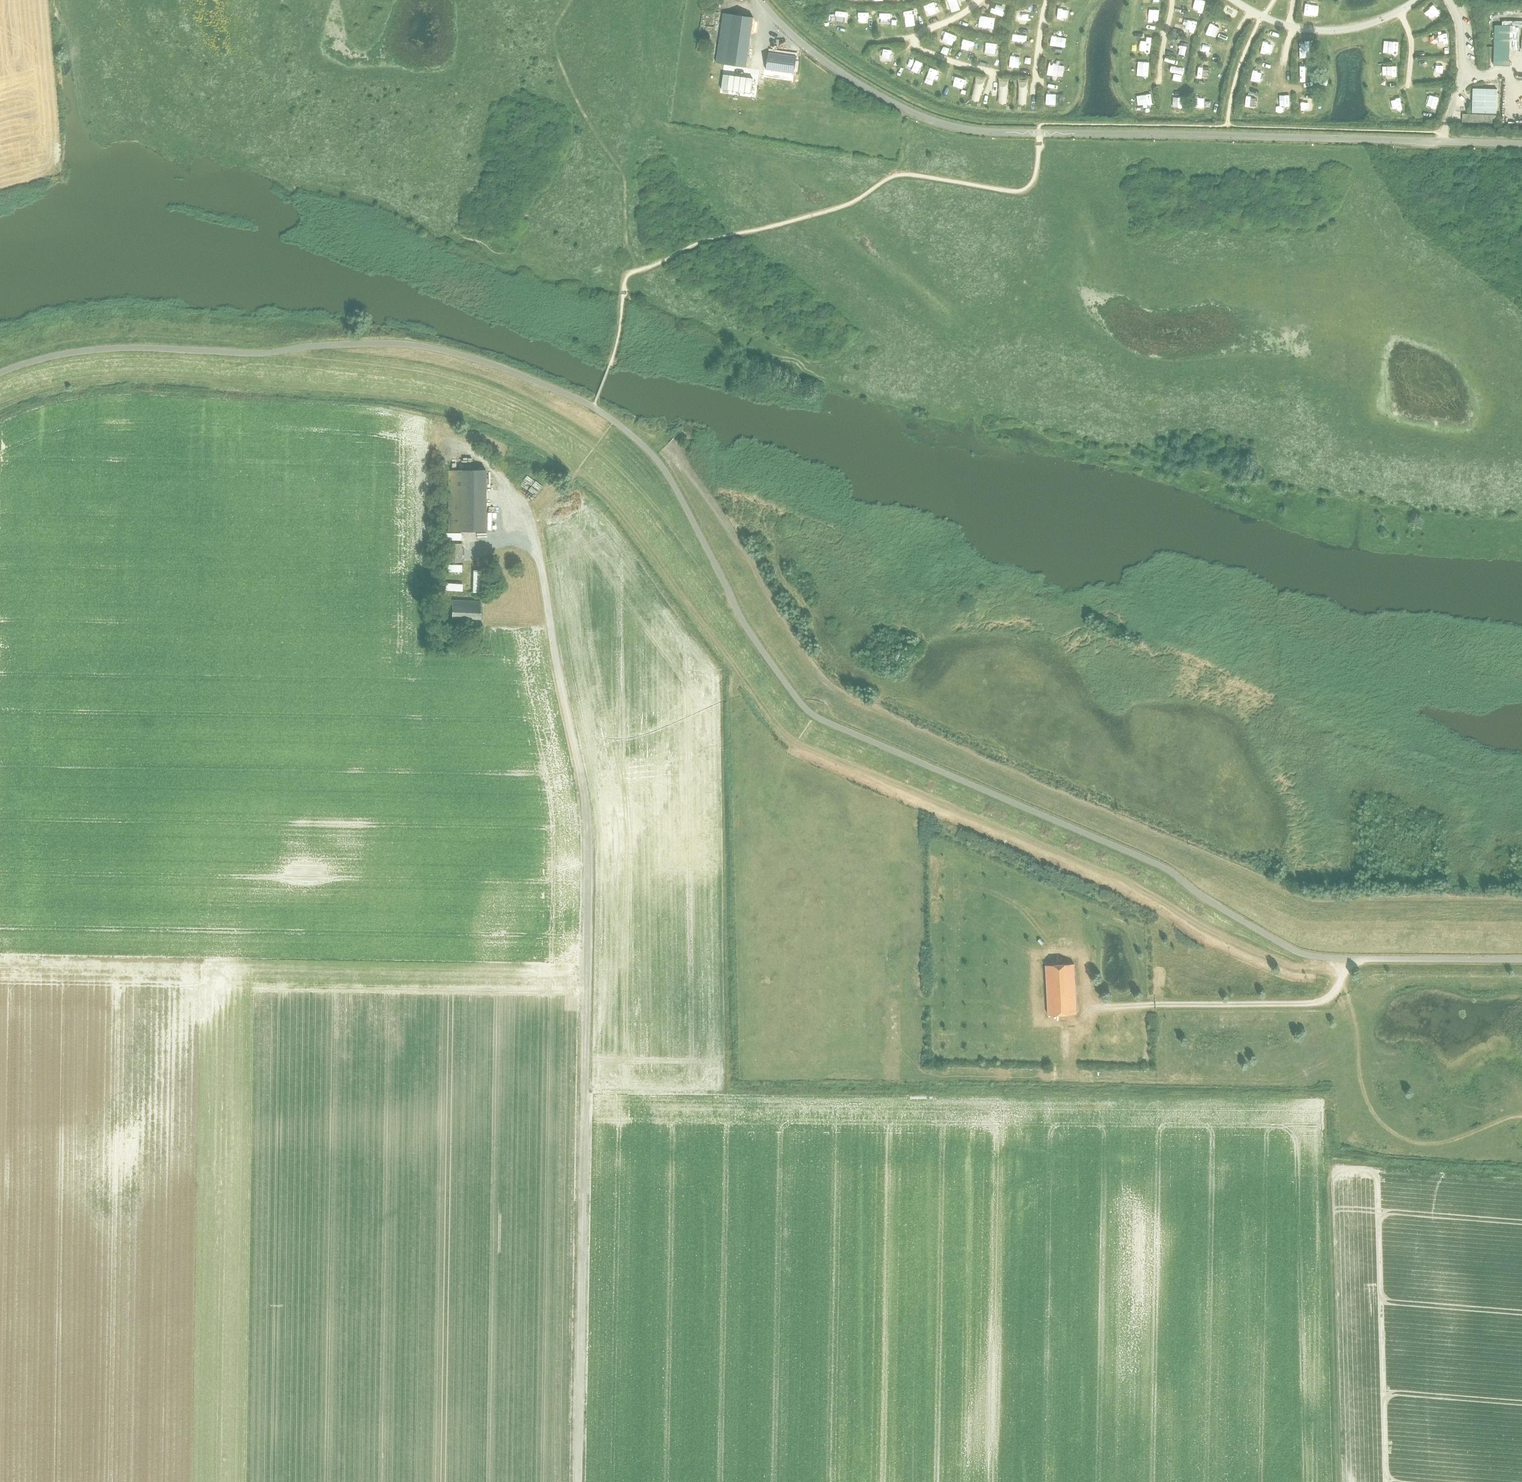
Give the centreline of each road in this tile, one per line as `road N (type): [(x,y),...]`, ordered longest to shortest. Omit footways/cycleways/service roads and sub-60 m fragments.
road 1 (unclassified): [(1521,144),(978,131),(932,120),(858,83),(760,0)]

